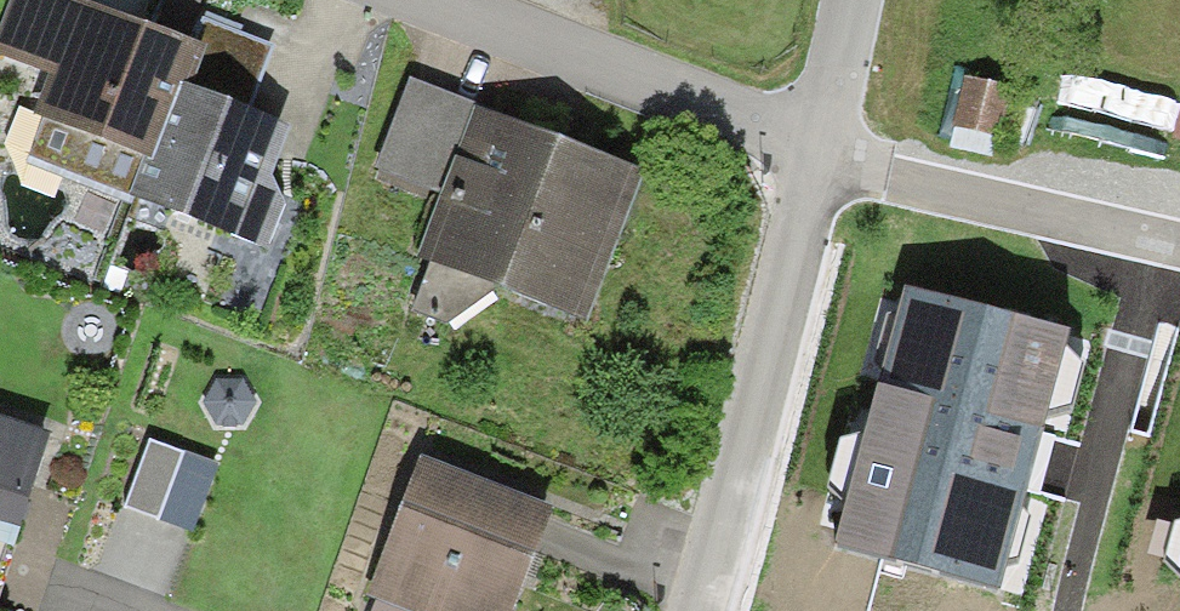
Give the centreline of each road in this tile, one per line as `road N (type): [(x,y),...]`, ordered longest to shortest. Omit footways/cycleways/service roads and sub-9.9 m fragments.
road 1 (residential): [(690,610),(803,162)]
road 2 (residential): [(808,142),(426,0)]
road 3 (residential): [(803,162),(1179,247)]
road 4 (residential): [(808,142),(842,0)]

